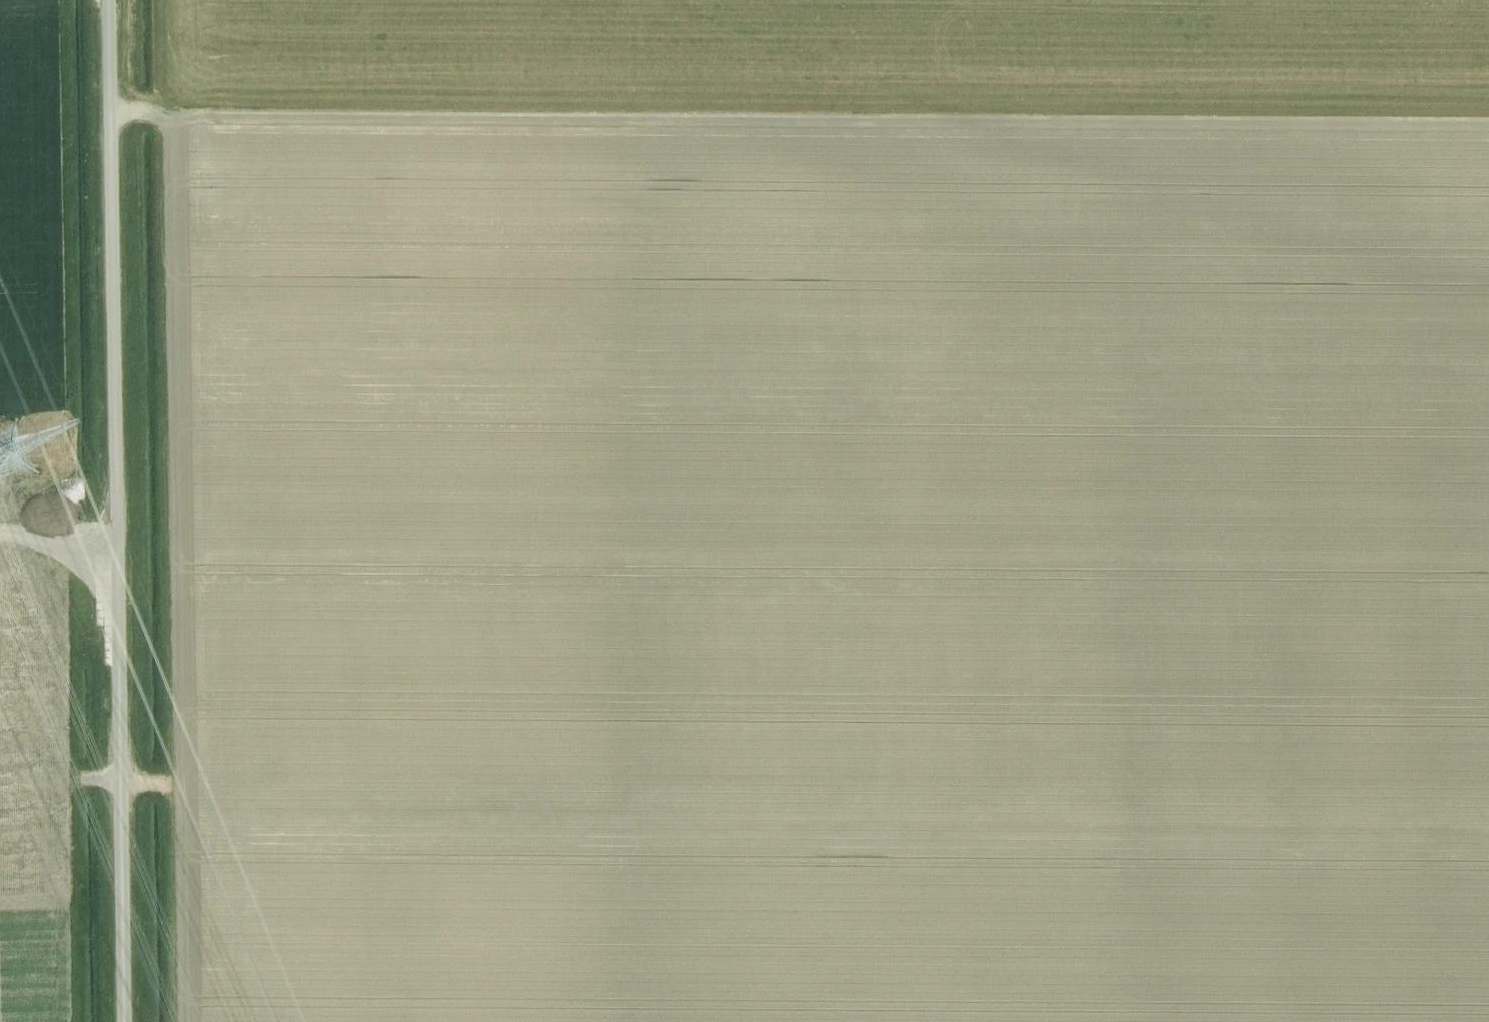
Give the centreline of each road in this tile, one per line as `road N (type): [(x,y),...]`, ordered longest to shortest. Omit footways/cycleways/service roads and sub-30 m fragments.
road 1 (unclassified): [(123,1021),(108,0)]

